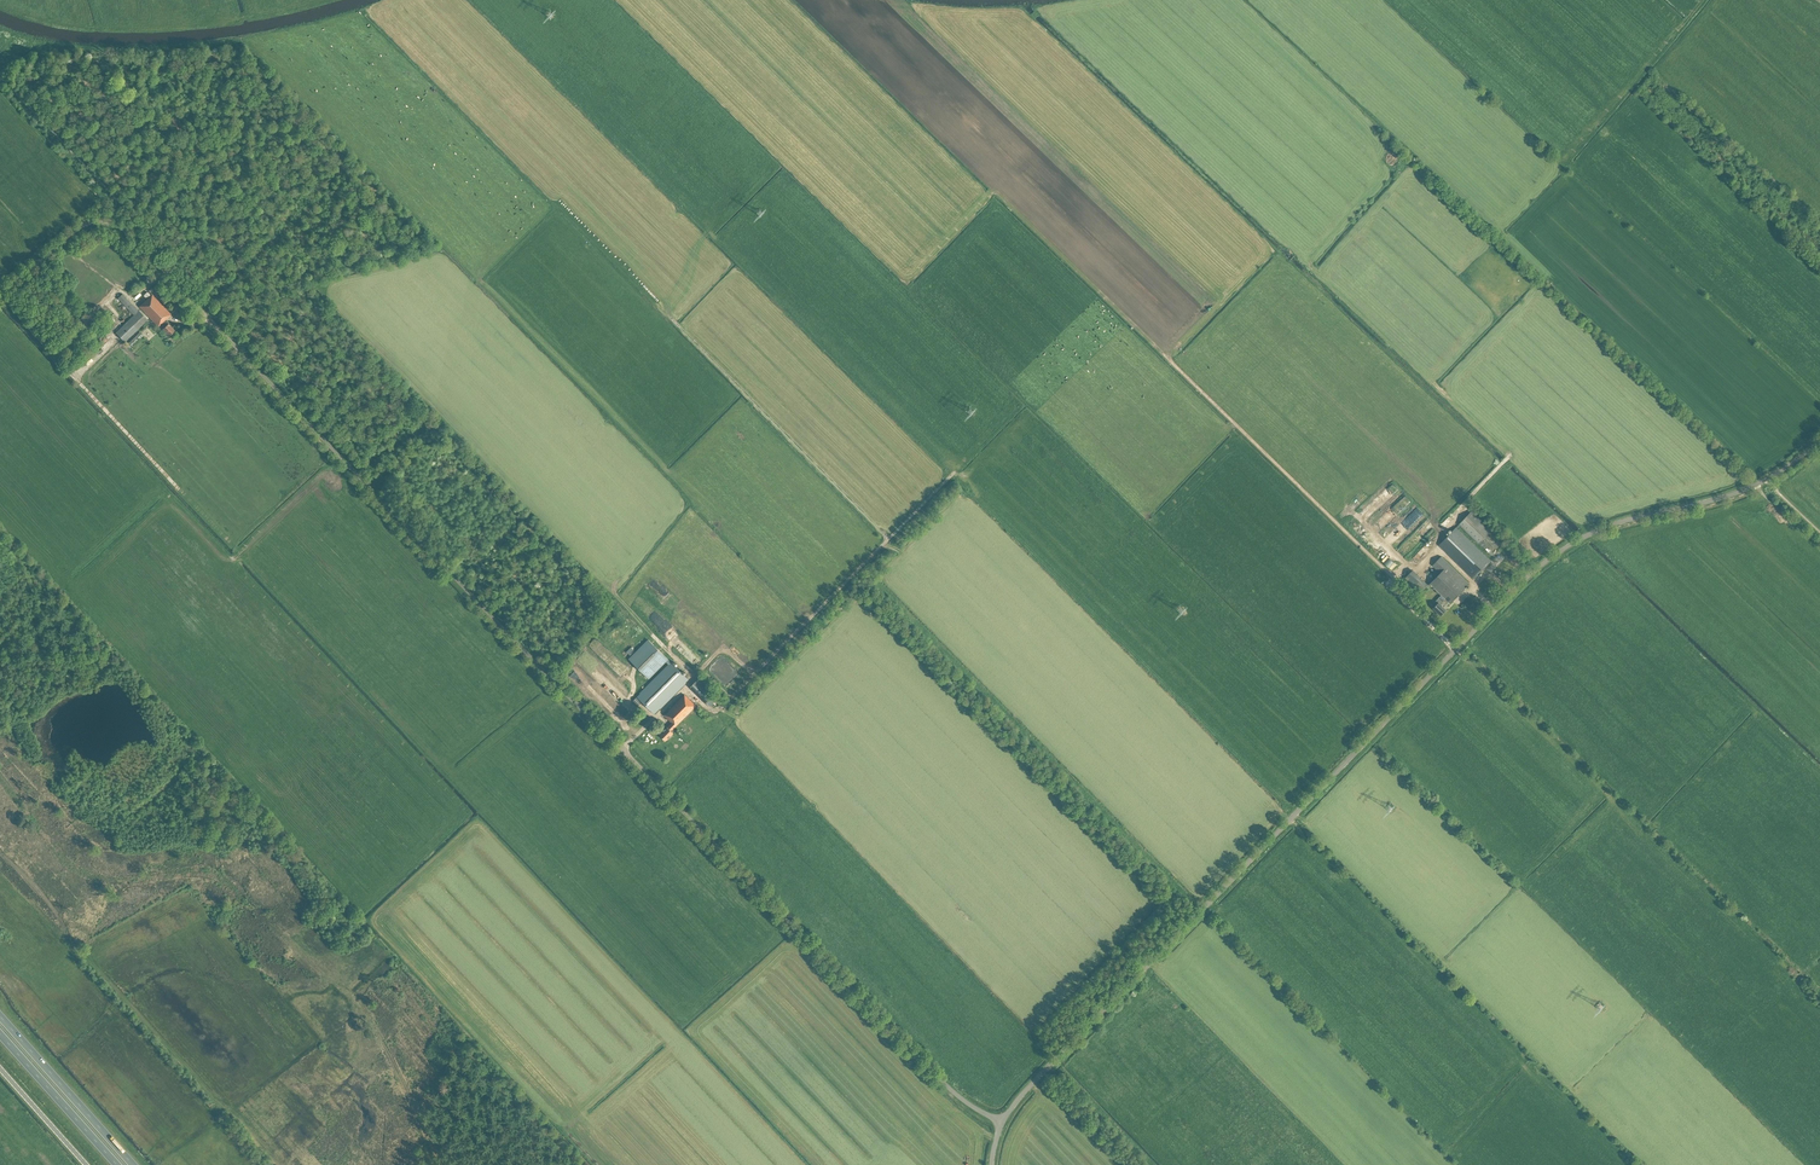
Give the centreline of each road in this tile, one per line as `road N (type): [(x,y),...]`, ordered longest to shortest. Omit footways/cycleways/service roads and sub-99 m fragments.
road 1 (unclassified): [(1001,1123),(965,1103),(903,1044),(120,227),(99,219),(82,225),(0,296)]
road 2 (unclassified): [(1001,1123),(1536,569),(1627,520),(1750,488),(1819,443)]
road 3 (track): [(51,905),(91,925),(195,873),(236,890),(369,1021),(441,1164)]
road 4 (track): [(0,852),(281,1164)]
road 5 (trunk): [(134,1164),(0,1016)]
road 6 (trunk): [(0,1034),(117,1164)]
road 7 (unclassified): [(86,1164),(0,1070)]

